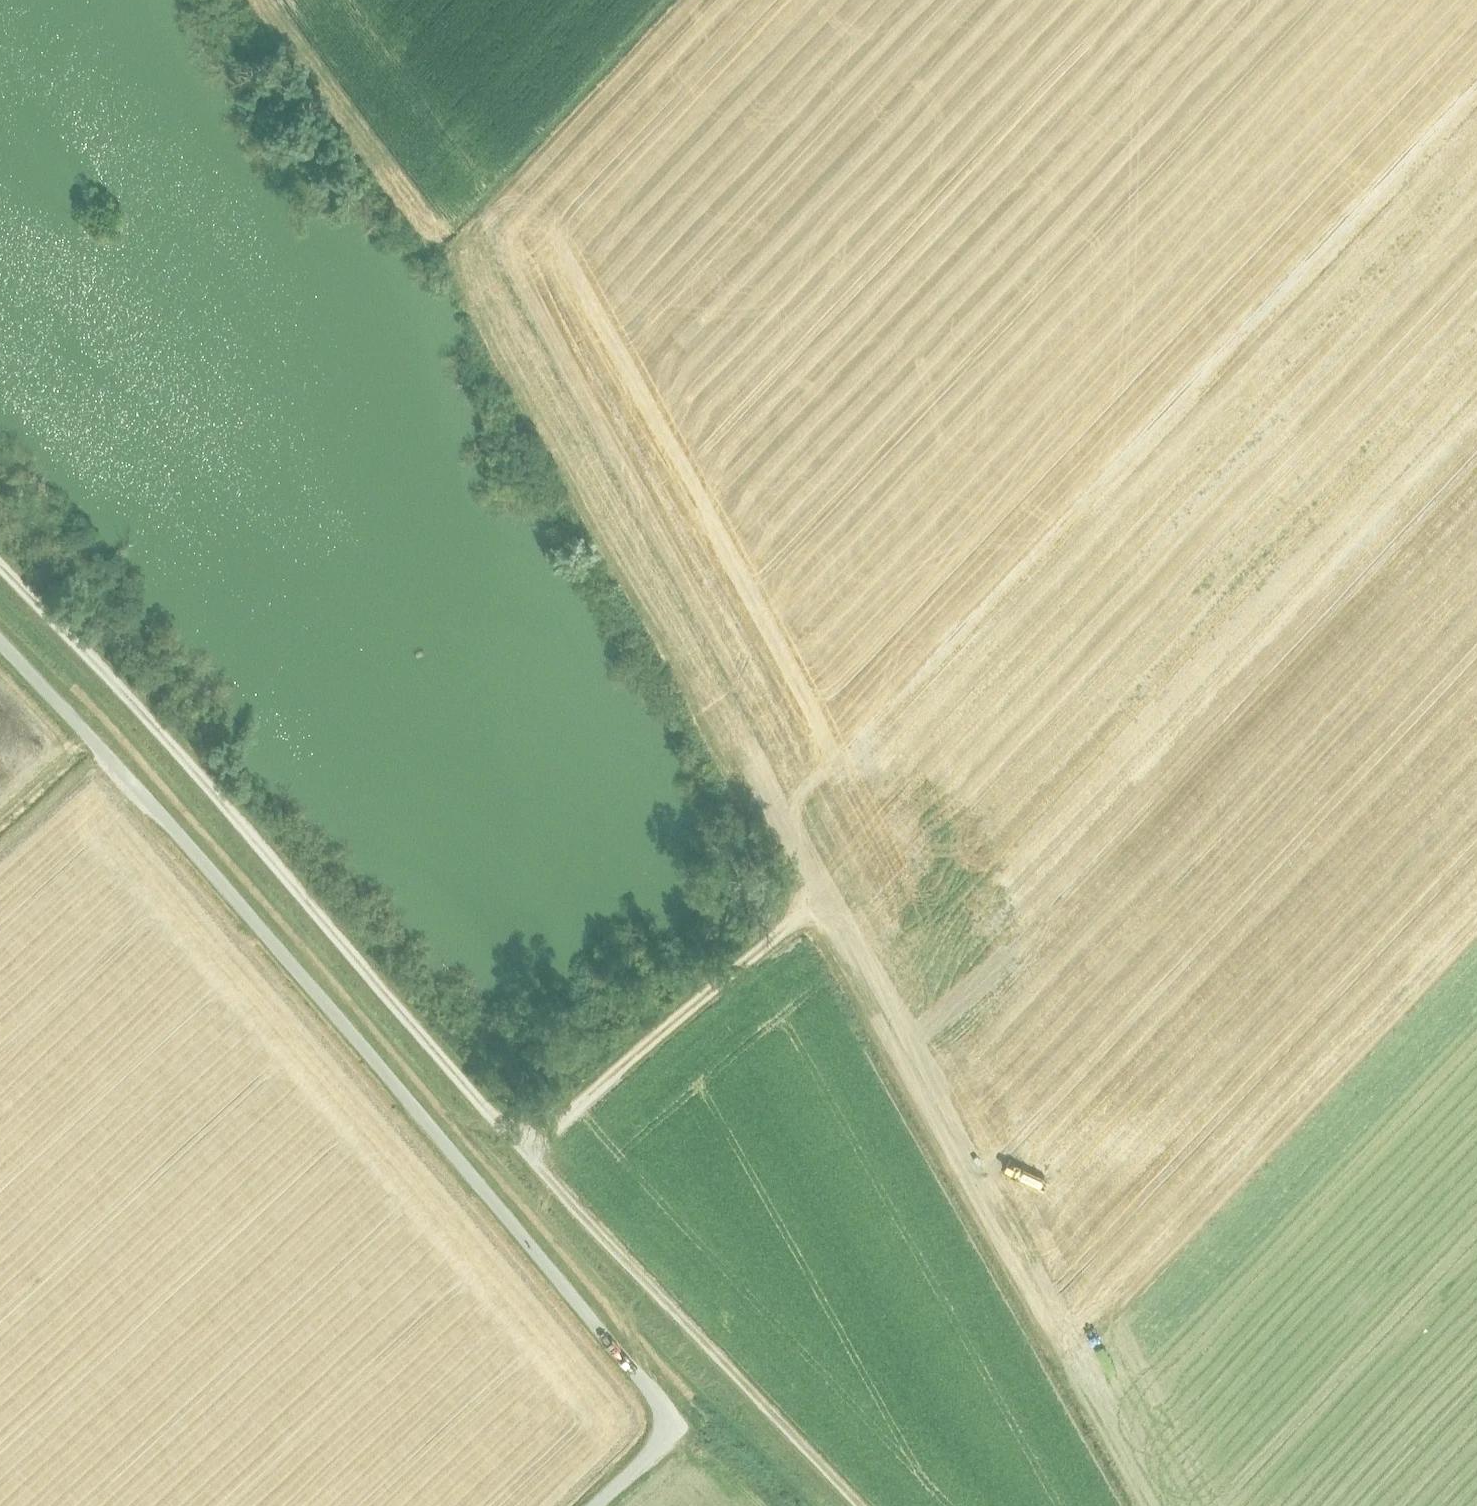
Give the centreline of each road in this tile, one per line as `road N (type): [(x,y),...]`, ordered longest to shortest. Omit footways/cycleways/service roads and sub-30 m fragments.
road 1 (unclassified): [(0,641),(162,813),(656,1395),(665,1421),(656,1444),(591,1505)]
road 2 (track): [(0,564),(122,686),(509,1130)]
road 3 (track): [(509,1130),(860,1505)]
road 4 (track): [(509,1130),(545,1133),(810,906)]

